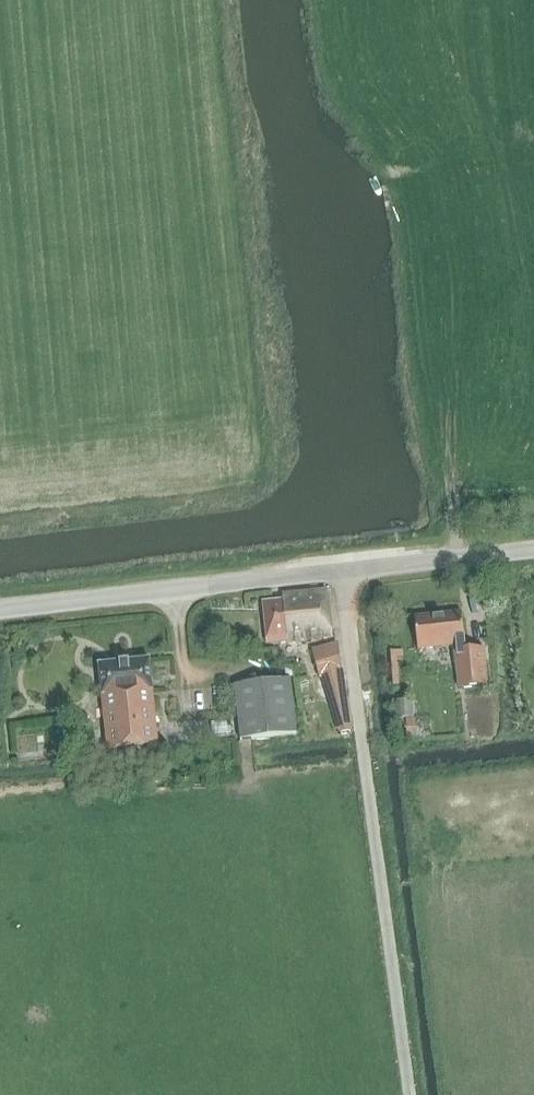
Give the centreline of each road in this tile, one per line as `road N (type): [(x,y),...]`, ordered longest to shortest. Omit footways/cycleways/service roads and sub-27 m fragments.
road 1 (unclassified): [(0,609),(533,548)]

